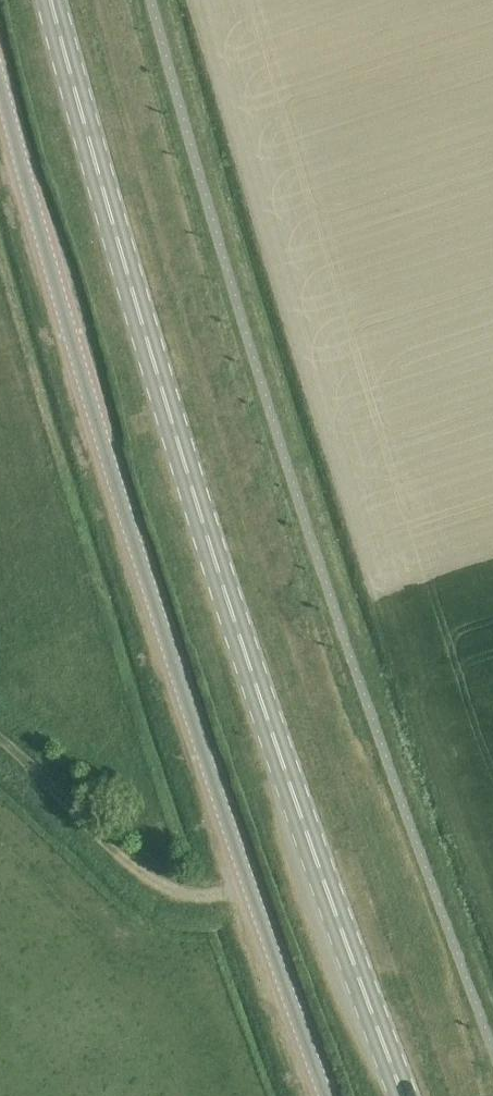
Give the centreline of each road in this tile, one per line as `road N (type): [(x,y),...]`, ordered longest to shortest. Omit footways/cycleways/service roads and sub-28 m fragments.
road 1 (secondary): [(54,0),(275,728),(410,1095)]
road 2 (tertiary): [(327,1095),(137,552),(0,78)]
road 3 (track): [(249,883),(198,896),(148,876),(0,741)]

